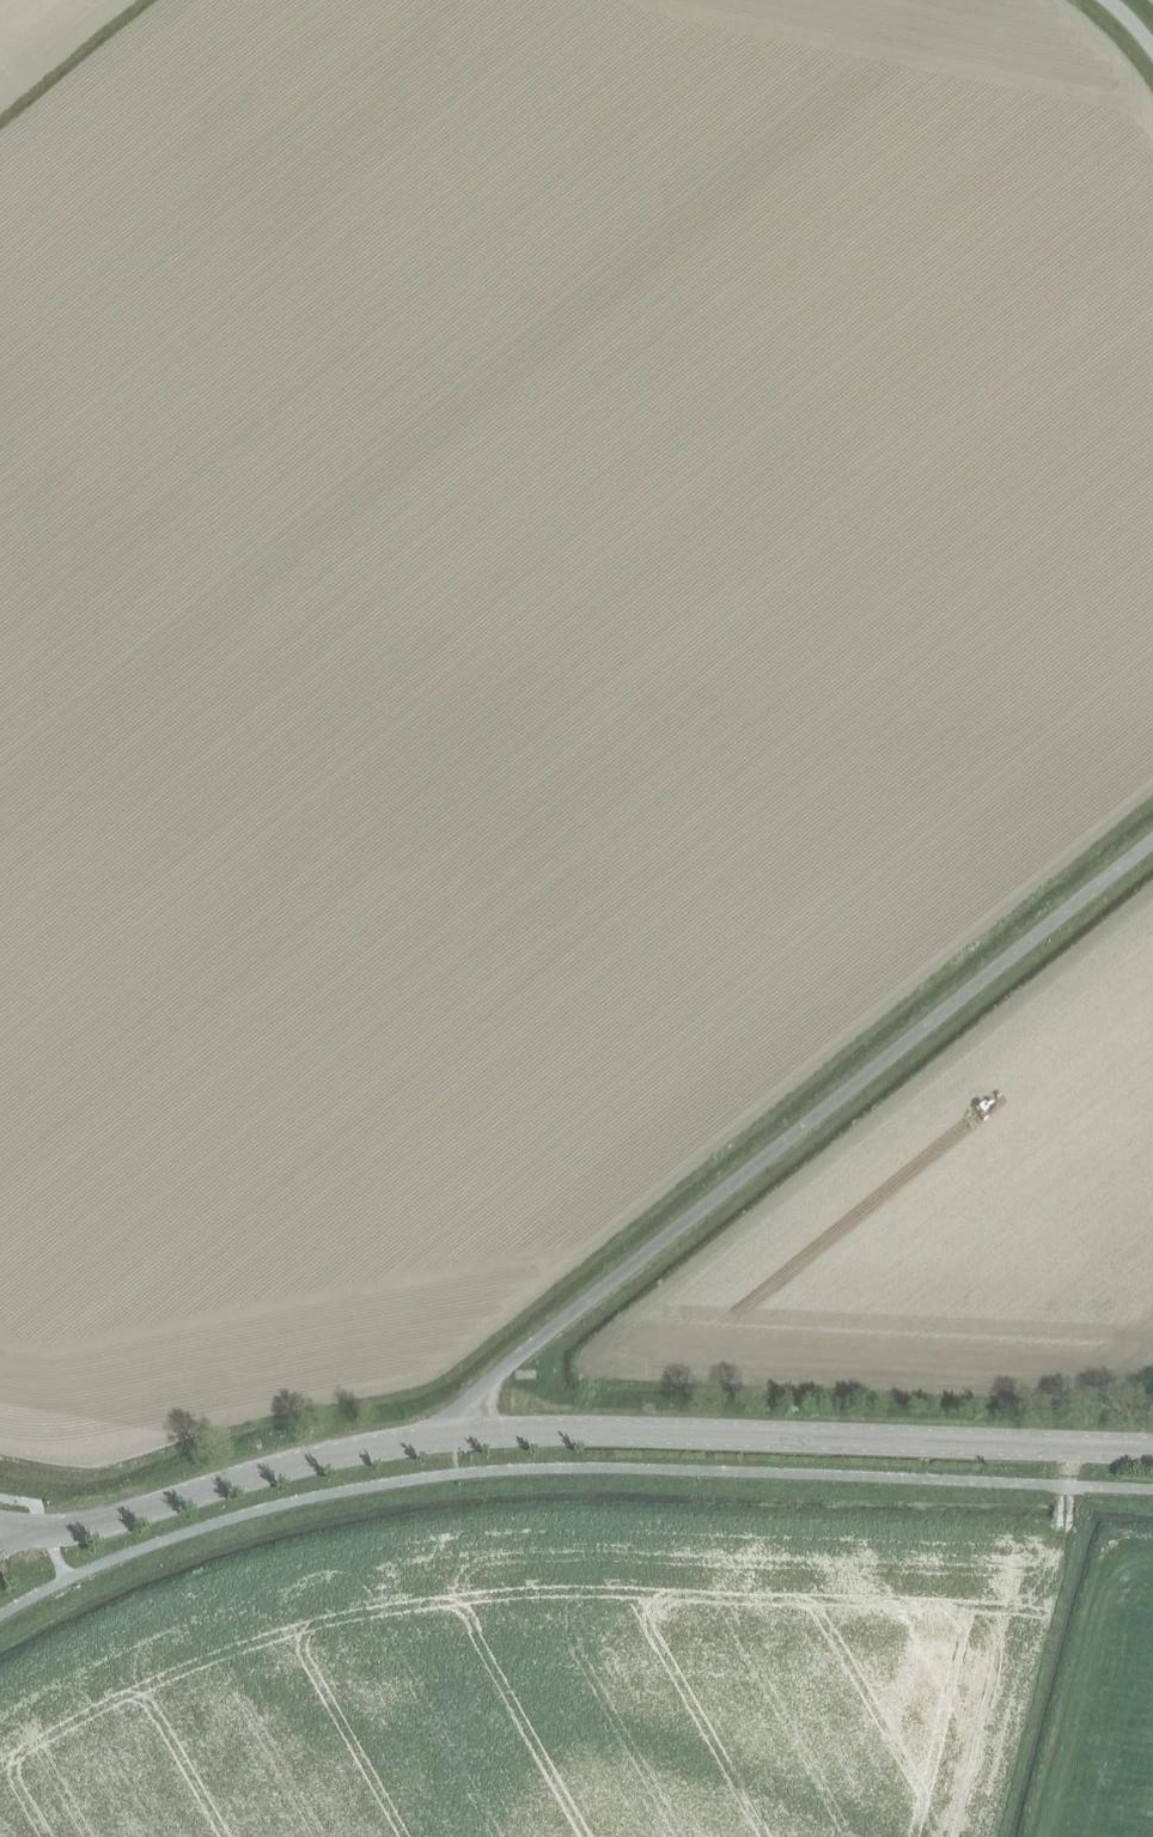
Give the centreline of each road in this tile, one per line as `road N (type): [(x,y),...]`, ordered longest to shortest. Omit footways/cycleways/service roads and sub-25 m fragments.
road 1 (unclassified): [(453,1437),(454,1420),(533,1348),(1152,840)]
road 2 (tertiary): [(453,1437),(564,1432),(1152,1448)]
road 3 (tertiary): [(0,1529),(48,1532),(109,1520),(327,1454),(453,1437)]

